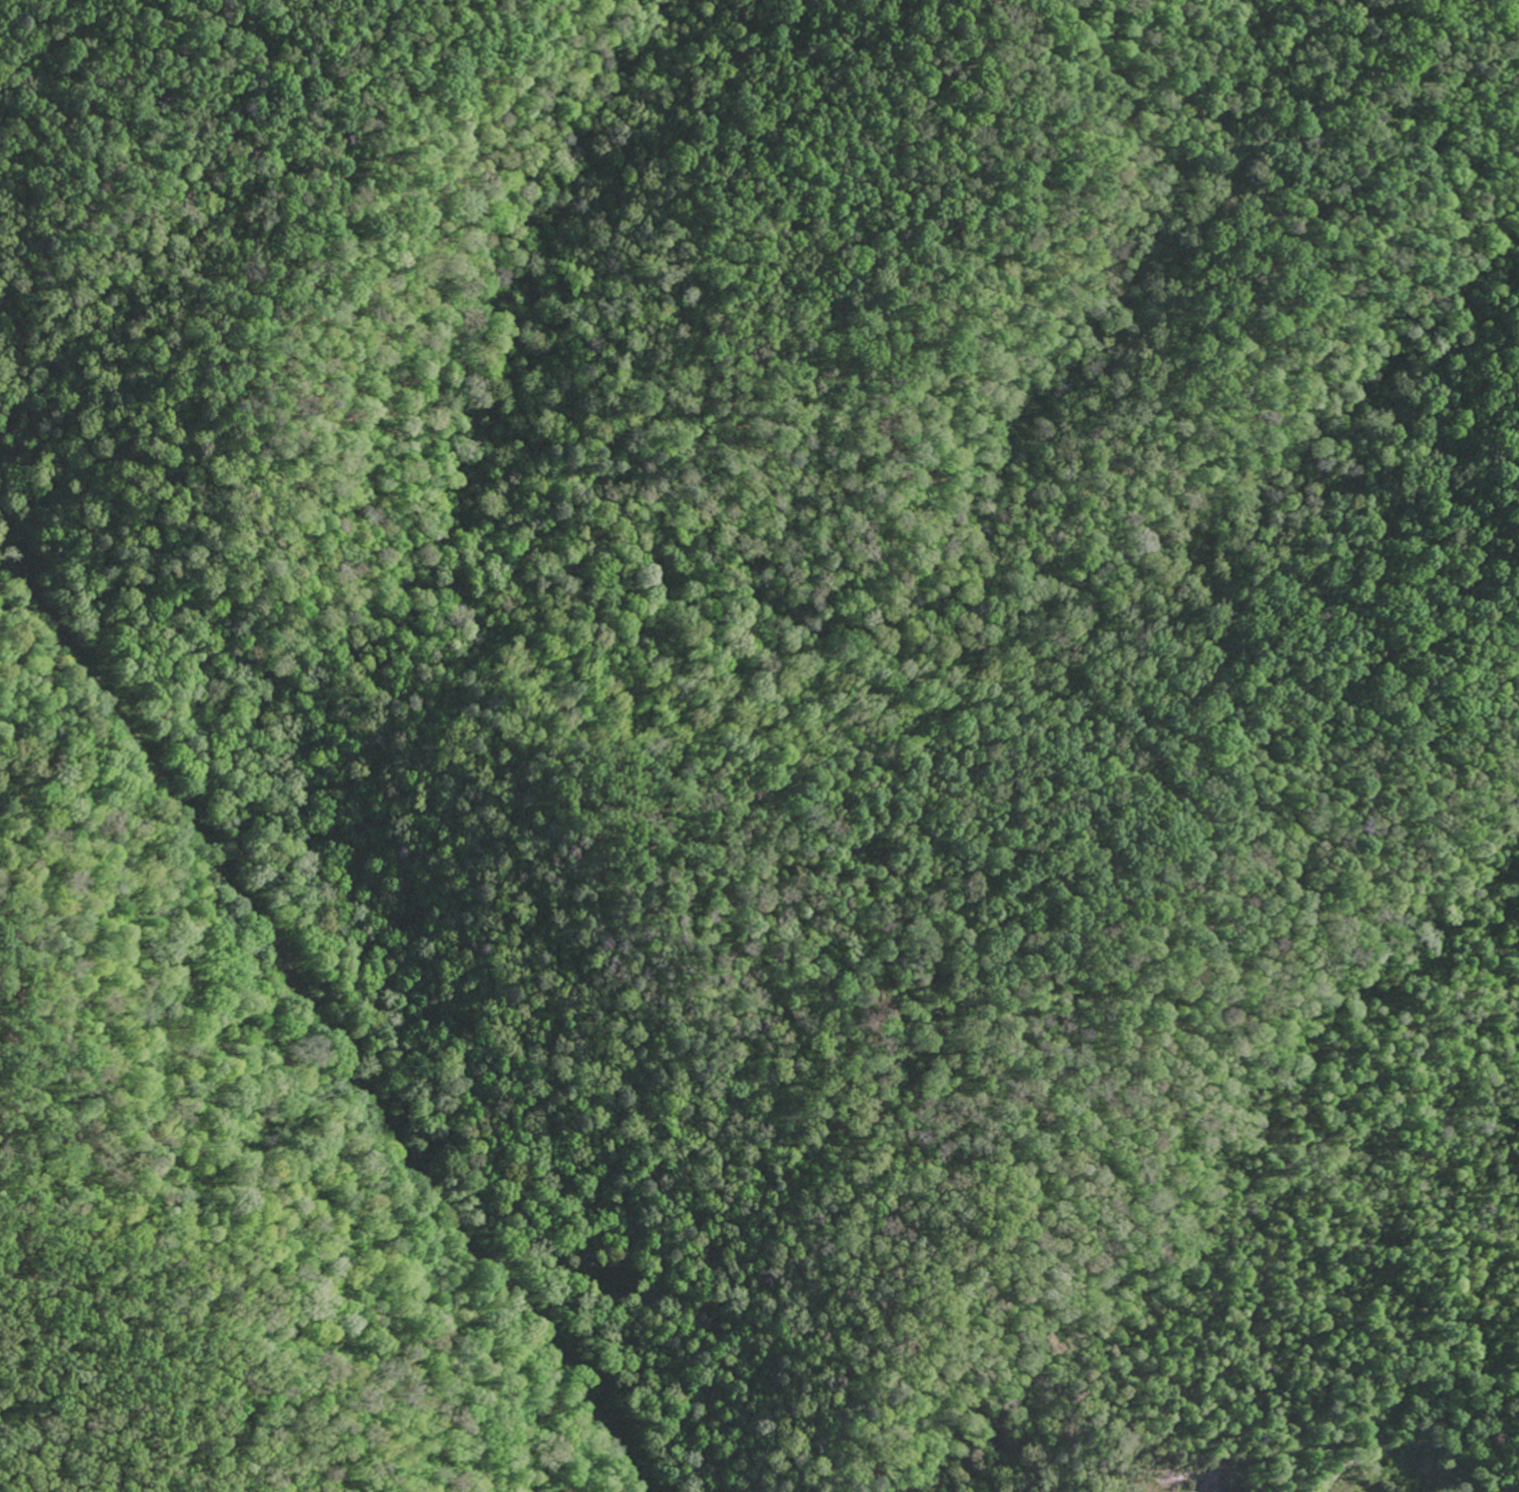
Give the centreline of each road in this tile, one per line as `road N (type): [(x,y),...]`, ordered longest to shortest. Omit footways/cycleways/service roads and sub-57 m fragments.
road 1 (track): [(1516,1491),(1468,1457),(1428,1441),(1384,1447),(1336,1474),(1326,1491)]

